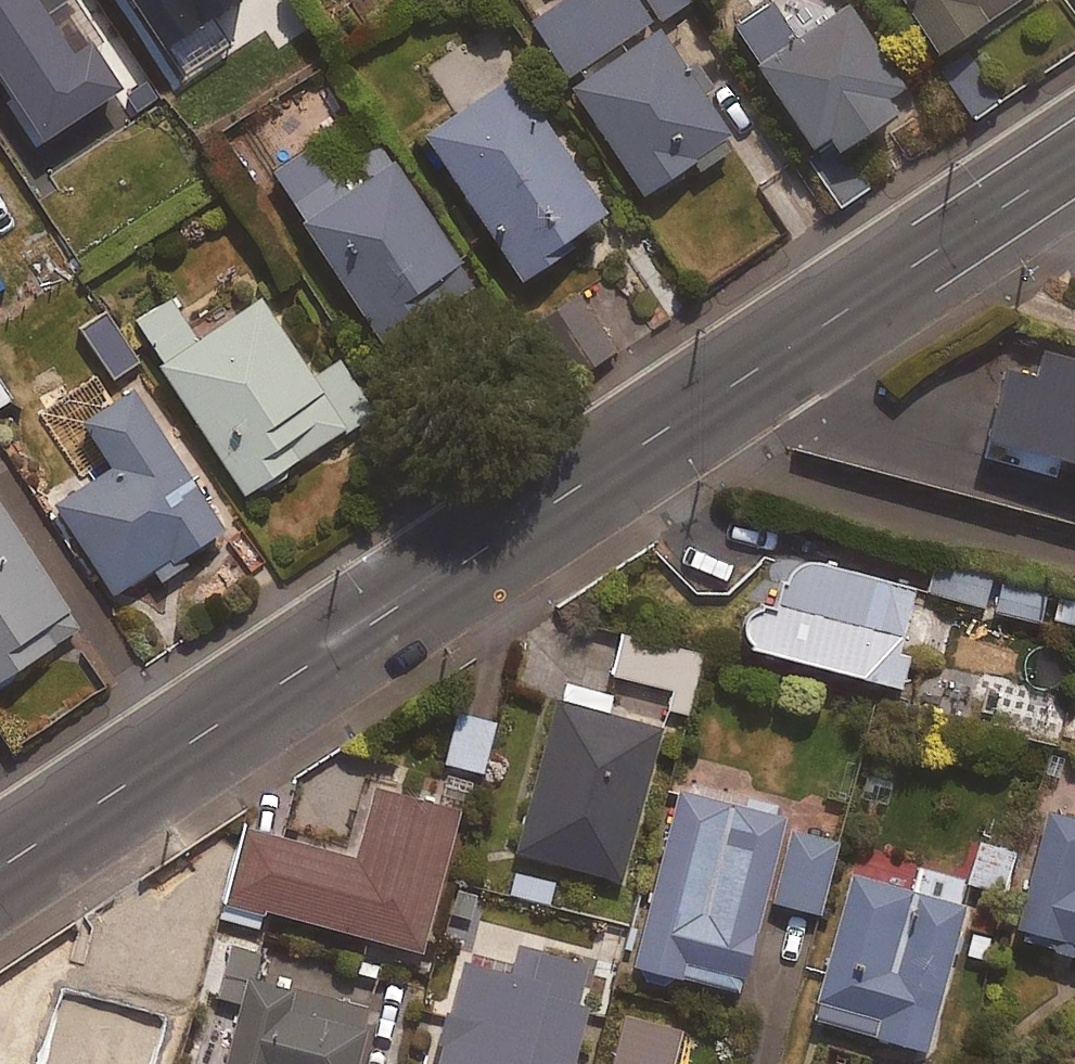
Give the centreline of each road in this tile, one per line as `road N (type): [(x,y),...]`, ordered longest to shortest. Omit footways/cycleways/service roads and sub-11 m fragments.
road 1 (tertiary): [(1074,186),(0,903)]
road 2 (tertiary): [(0,844),(1074,127)]

